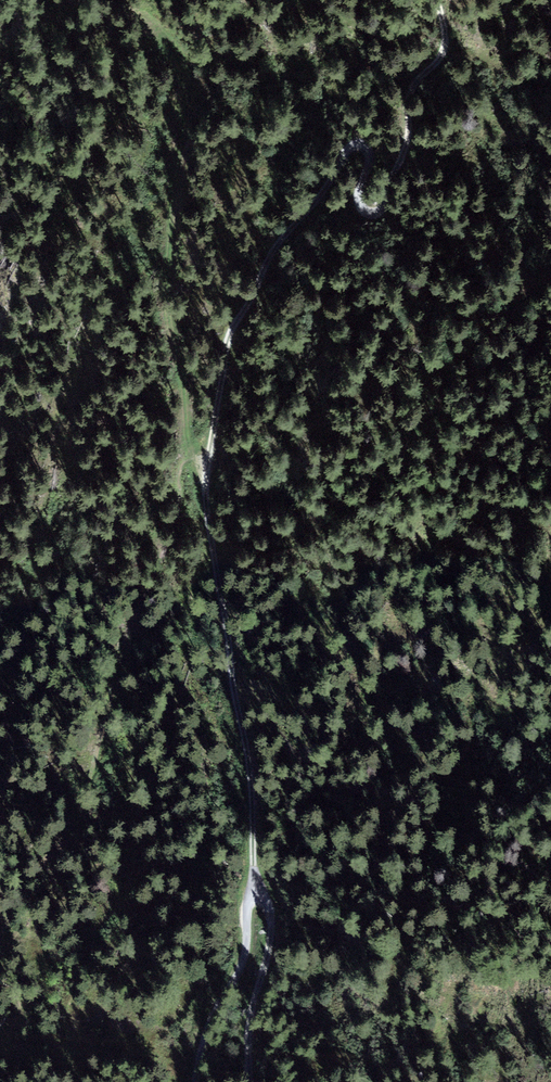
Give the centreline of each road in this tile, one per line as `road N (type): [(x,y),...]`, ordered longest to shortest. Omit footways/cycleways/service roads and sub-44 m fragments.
road 1 (track): [(203,479),(225,348),(262,267),(342,157),(363,158),(361,206),(376,210),(388,201),(406,140),(408,102),(436,53),(437,0)]
road 2 (track): [(0,932),(71,831),(142,600),(183,492),(203,479)]
road 3 (track): [(207,463),(166,286),(190,91),(167,36)]
road 4 (track): [(256,882),(203,479)]
road 5 (track): [(234,973),(244,953),(243,888),(256,882),(266,897),(270,944),(250,1008),(250,1081)]

